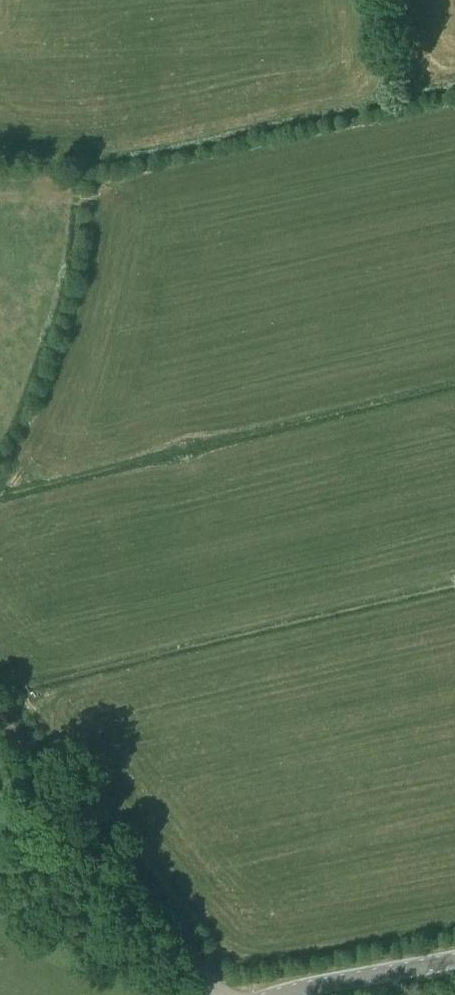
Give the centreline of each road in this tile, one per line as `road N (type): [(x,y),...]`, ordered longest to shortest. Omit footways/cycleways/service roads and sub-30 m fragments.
road 1 (unclassified): [(276,994),(454,959)]

